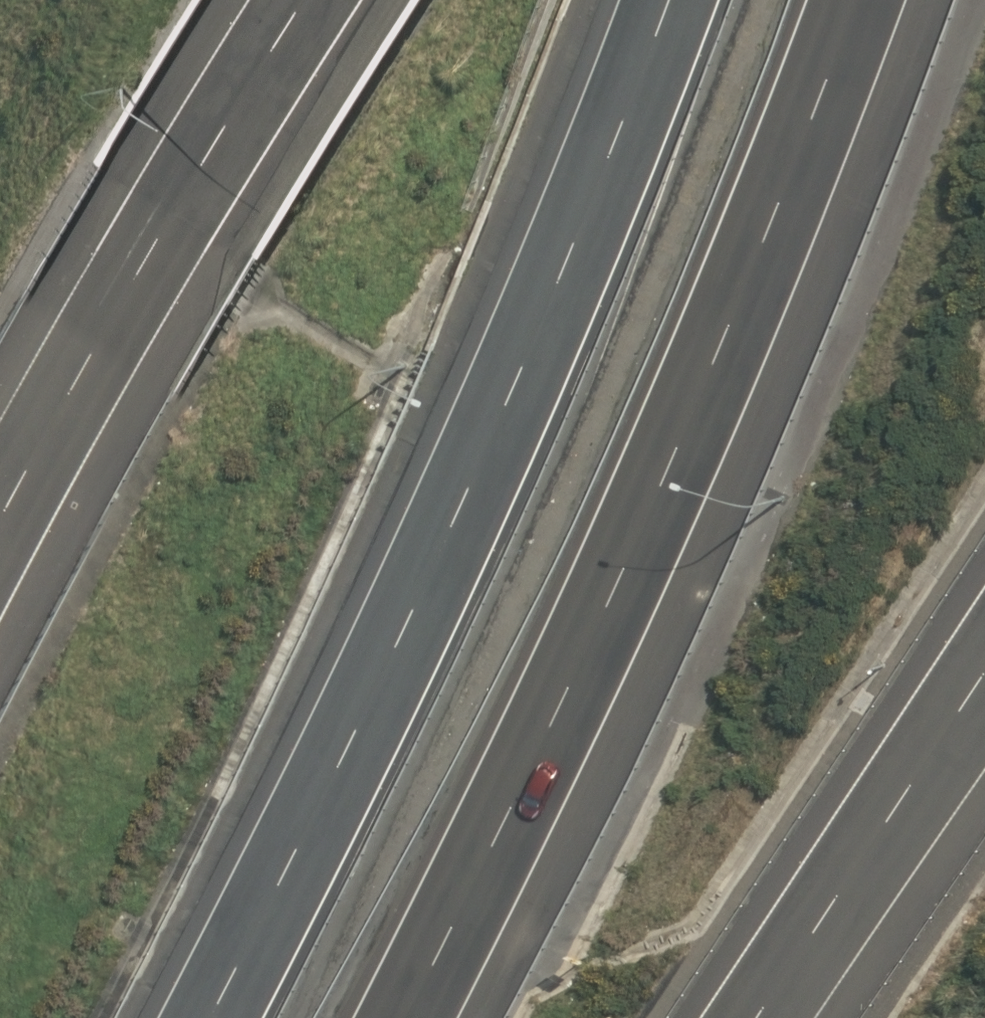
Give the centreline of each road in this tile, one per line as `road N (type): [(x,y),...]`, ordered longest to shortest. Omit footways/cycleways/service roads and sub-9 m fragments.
road 1 (motorway): [(187,1017),(374,648),(655,0)]
road 2 (motorway): [(848,0),(703,377),(574,663),(397,1017)]
road 3 (motorway): [(0,509),(295,0)]
road 4 (motorway): [(984,653),(747,1017)]

